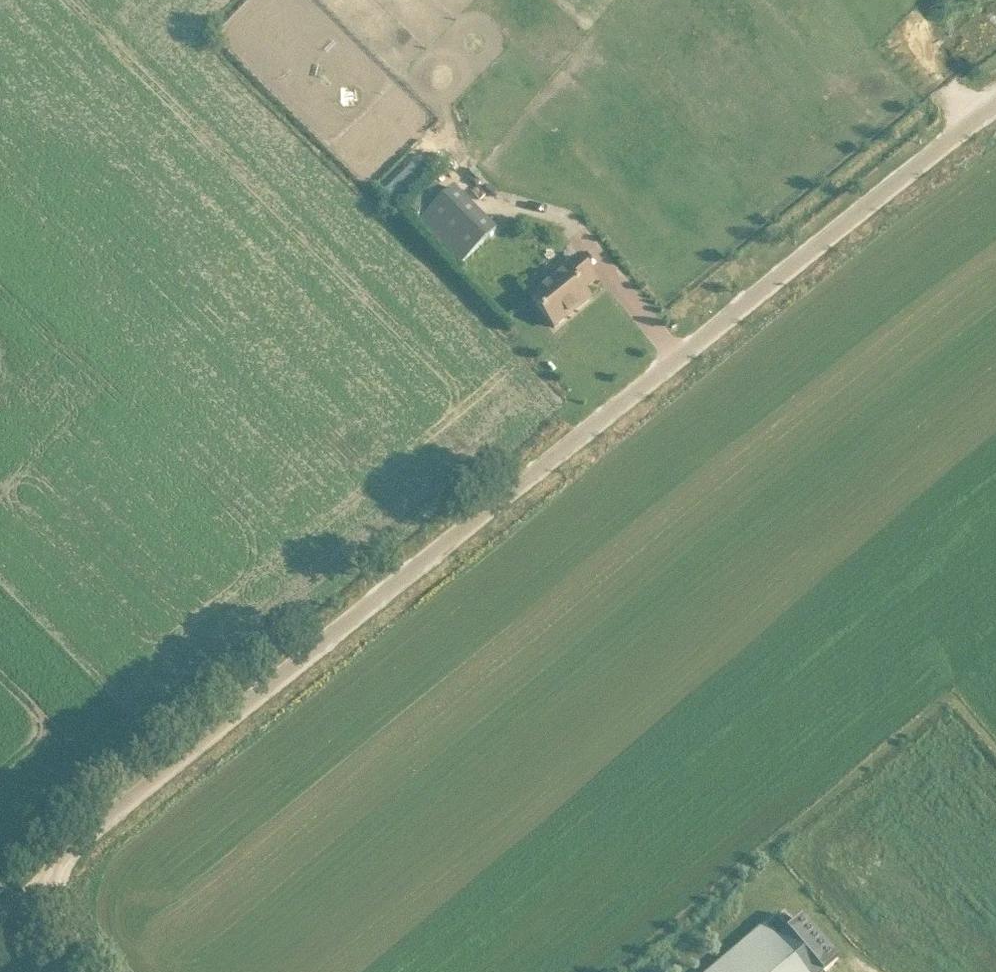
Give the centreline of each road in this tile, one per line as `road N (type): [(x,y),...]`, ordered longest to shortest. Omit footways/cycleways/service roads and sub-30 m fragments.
road 1 (unclassified): [(108,971),(32,882),(995,100)]

